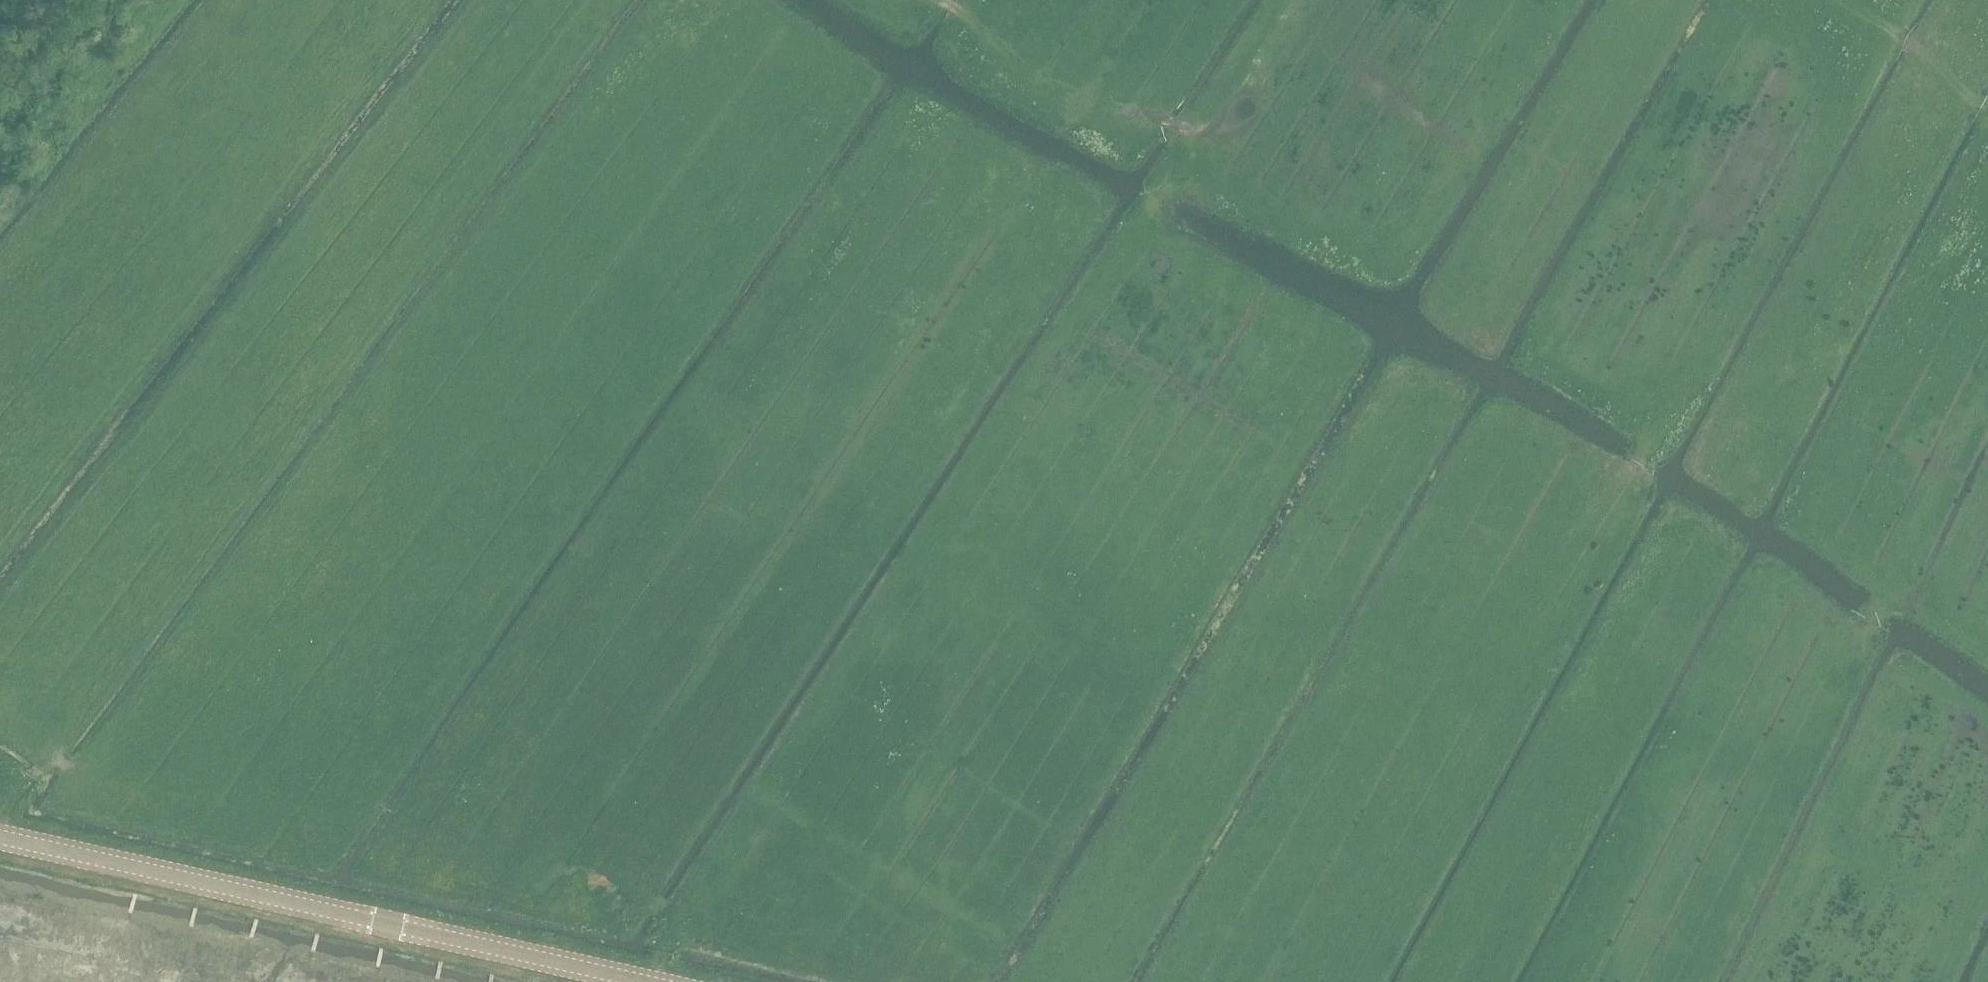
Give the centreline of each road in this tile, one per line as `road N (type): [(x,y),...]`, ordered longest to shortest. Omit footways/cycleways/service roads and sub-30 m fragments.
road 1 (unclassified): [(647,981),(0,837)]
road 2 (track): [(1182,133),(1093,103),(935,0)]

